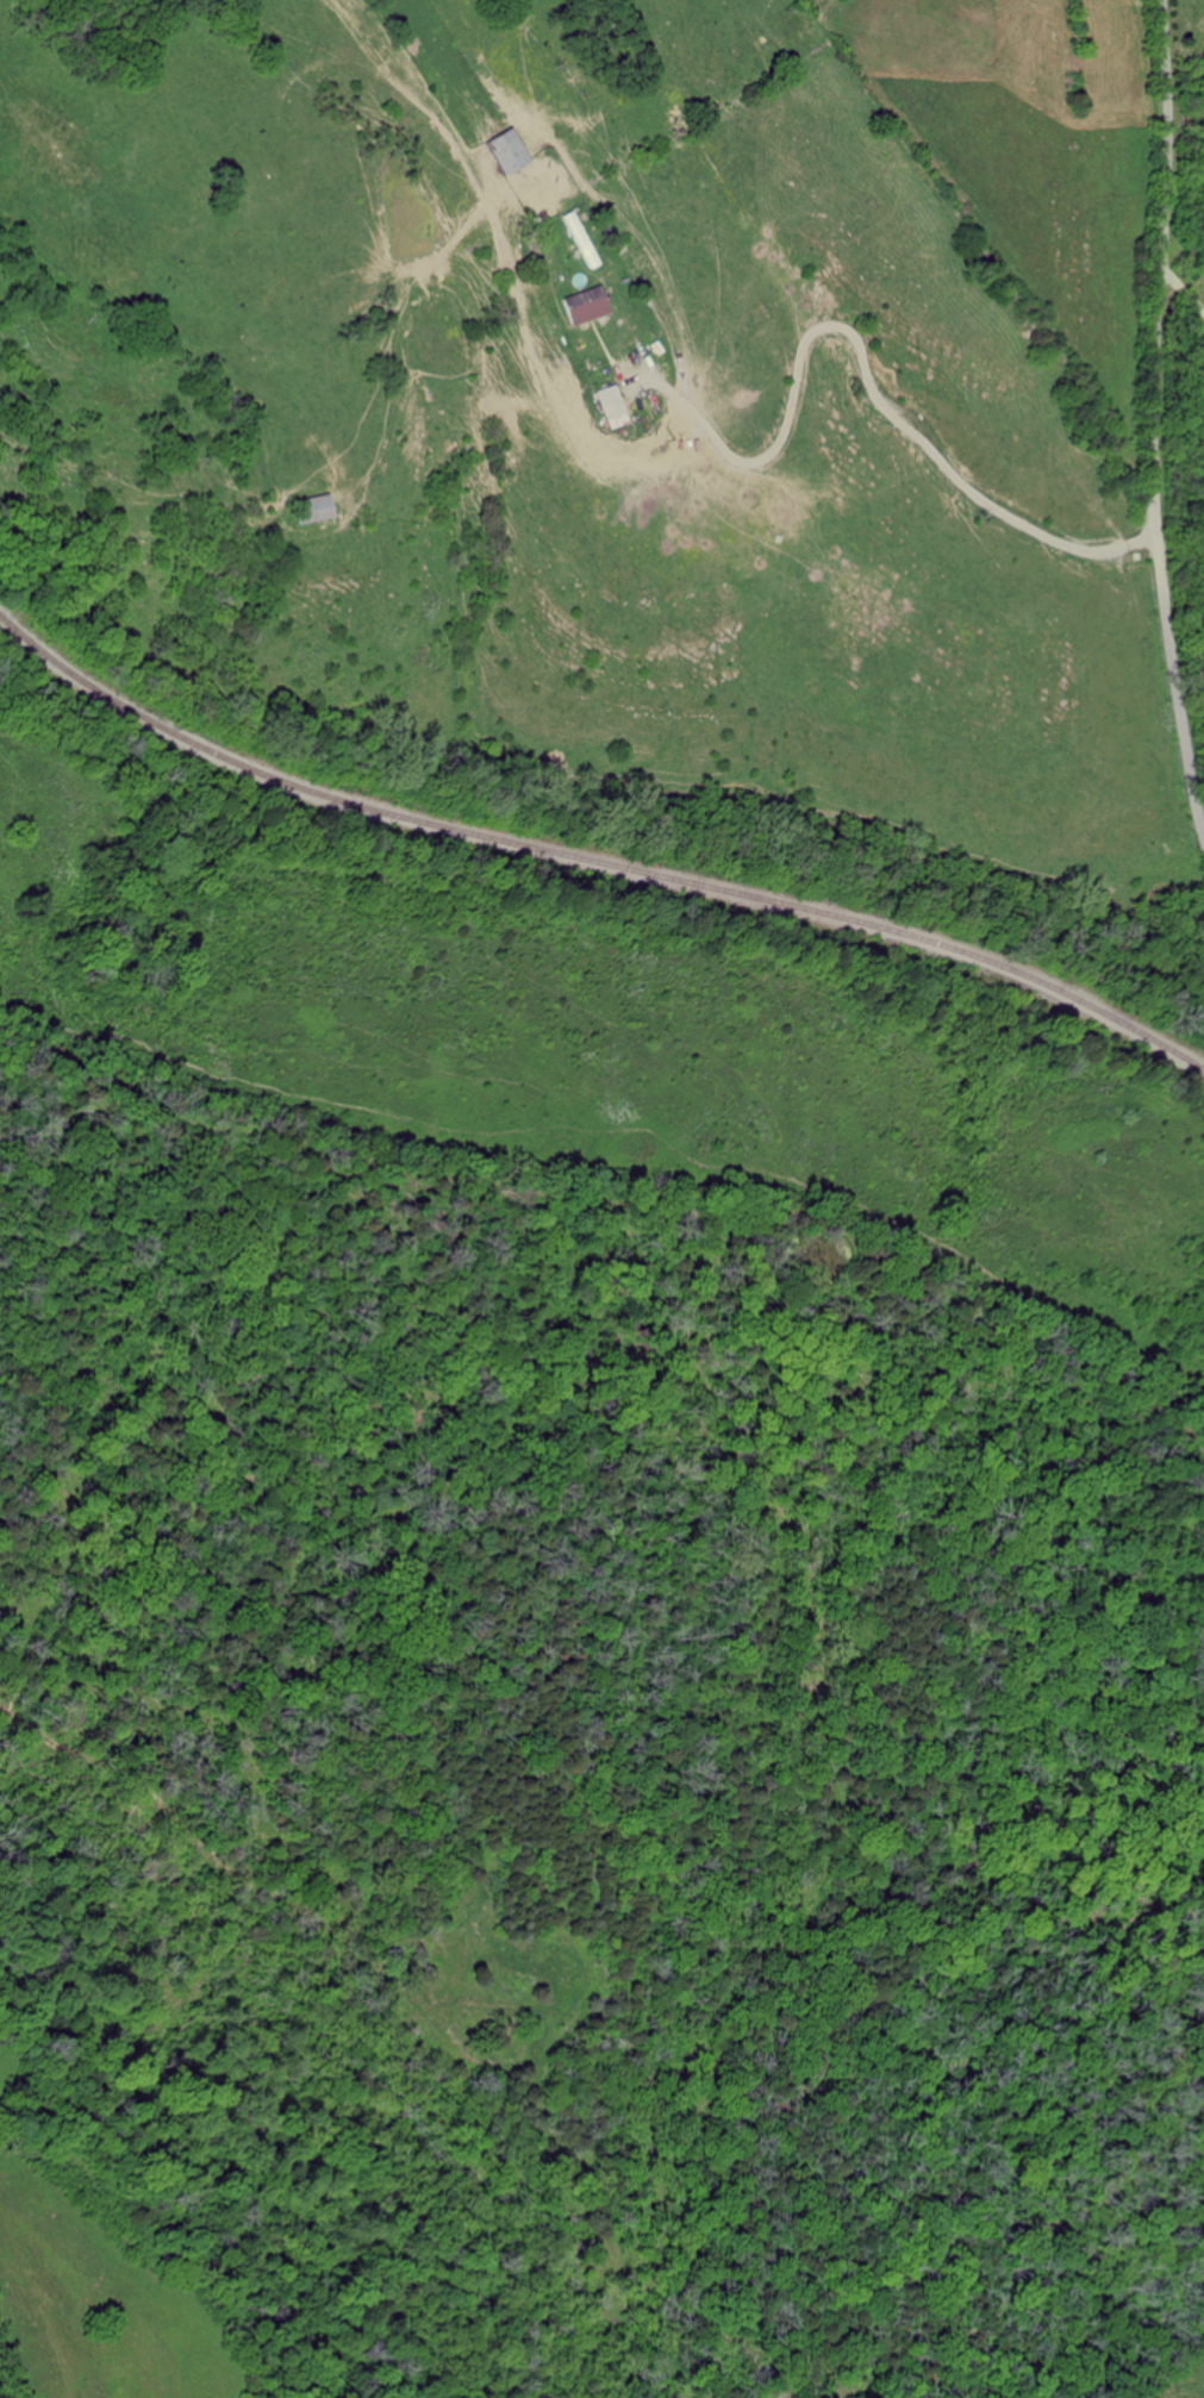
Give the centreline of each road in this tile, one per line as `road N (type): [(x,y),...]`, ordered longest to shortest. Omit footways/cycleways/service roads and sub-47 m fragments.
road 1 (residential): [(1203,832),(1172,647),(1155,463),(1173,132),(1167,0)]

